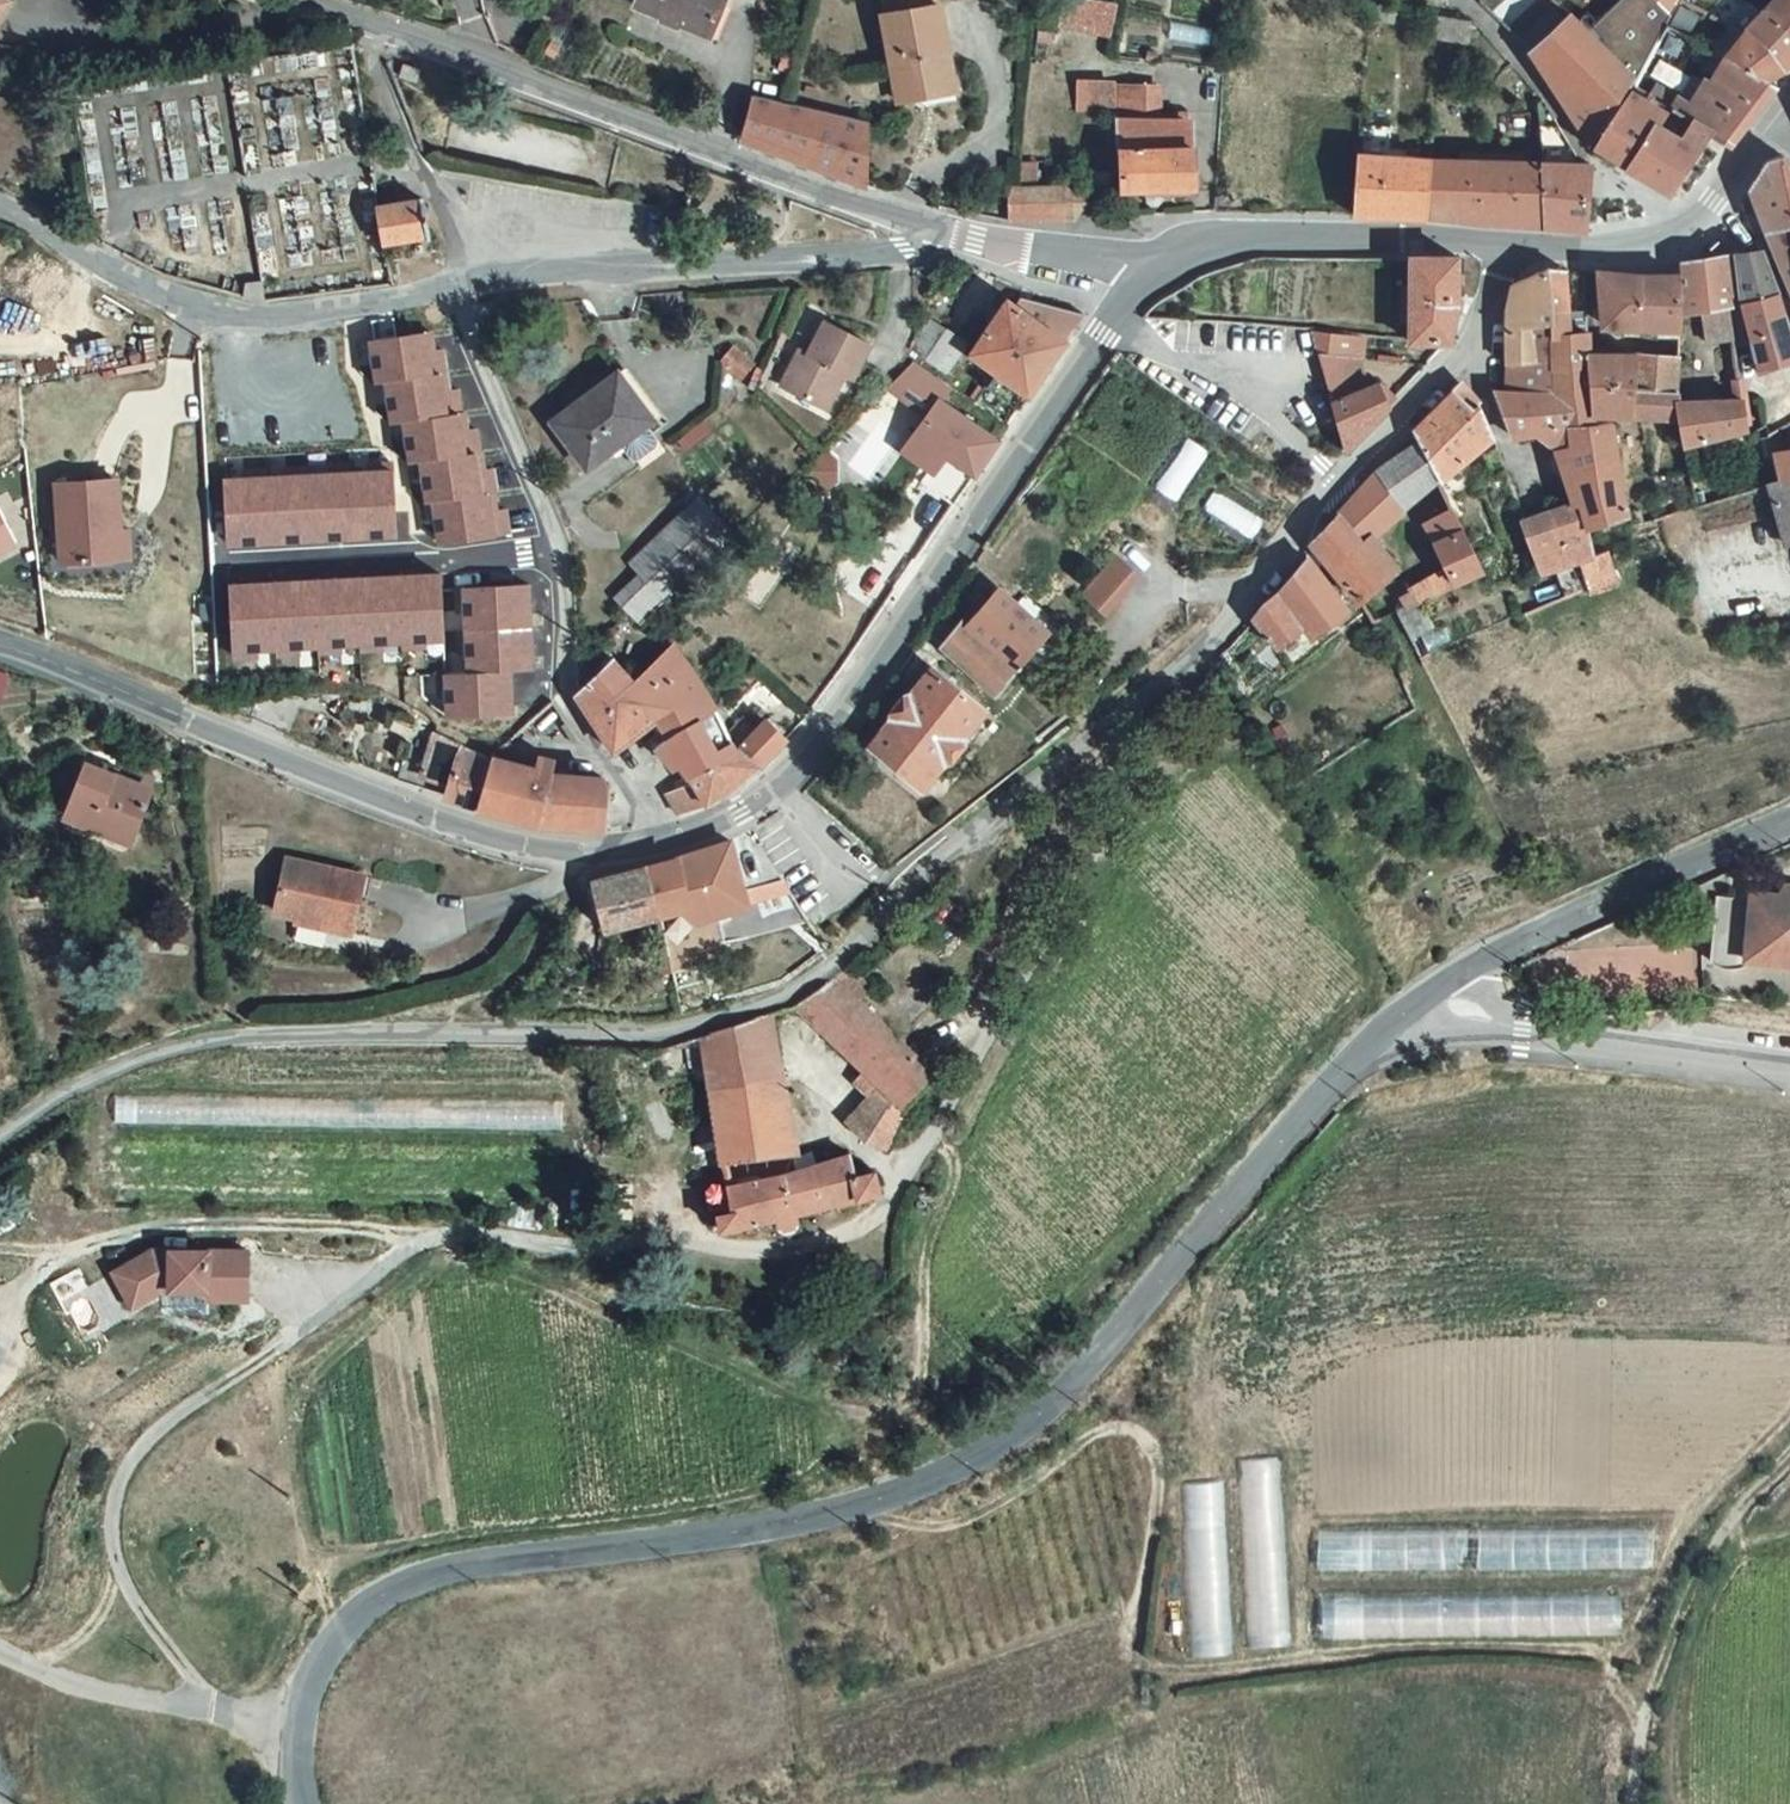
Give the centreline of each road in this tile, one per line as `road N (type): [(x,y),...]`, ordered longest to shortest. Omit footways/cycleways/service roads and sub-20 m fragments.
road 1 (unclassified): [(0,1141),(66,1096),(173,1053),(264,1036),(667,1038),(770,1005),(844,955),(1185,666),(1471,353)]
road 2 (tertiary): [(1433,988),(1358,1057),(1055,1402),(986,1453),(804,1521),(458,1569),(403,1585),(363,1608),(314,1670),(301,1752),(307,1803)]
road 3 (track): [(1645,1716),(1617,1691),(1603,1652),(1414,1647),(1192,1672),(1147,1666),(1133,1654),(1132,1628),(1160,1485),(1145,1438),(1128,1428),(1087,1440),(973,1515),(900,1523),(862,1504)]
road 4 (track): [(842,1413),(426,1242),(683,1228),(741,1251),(816,1246),(886,1217),(935,1132)]
road 5 (track): [(336,1638),(320,1587),(337,1561),(827,1471),(842,1413),(919,1403),(935,1132)]
road 6 (tertiary): [(1149,270),(879,666),(788,777),(731,818),(648,843)]
road 7 (tertiary): [(648,843),(574,851),(449,824),(0,644)]
road 8 (unclassified): [(274,0),(915,229)]
road 9 (residential): [(648,843),(626,782),(562,687),(560,557),(451,286)]
road 10 (residential): [(451,286),(283,315),(212,312),(161,296),(0,209)]
road 11 (residential): [(915,229),(899,244),(838,256),(451,286)]
road 12 (track): [(426,1242),(188,1223),(47,1262),(0,1257)]
road 13 (tertiary): [(1789,818),(1496,951),(1433,988)]
road 14 (track): [(1632,1803),(1645,1716),(1702,1566),(1734,1513),(1789,1460)]
road 15 (unclassified): [(1789,1073),(1524,1029),(1471,1016),(1433,988)]
road 16 (residential): [(1693,225),(1591,157),(1539,80),(1470,6),(1437,0)]
road 17 (track): [(1603,1652),(1625,1650),(1693,1509),(1789,1409)]
road 18 (tertiary): [(1406,240),(1238,239),(1189,248),(1149,270)]
road 19 (unclassified): [(915,229),(1149,270)]
road 20 (track): [(683,1228),(585,1153),(559,1071)]
road 21 (residential): [(1693,225),(1644,246),(1508,247)]
road 22 (track): [(119,1570),(33,1663),(0,1649)]
road 23 (residential): [(1471,353),(1528,499)]
road 24 (residential): [(1772,123),(1693,225)]

